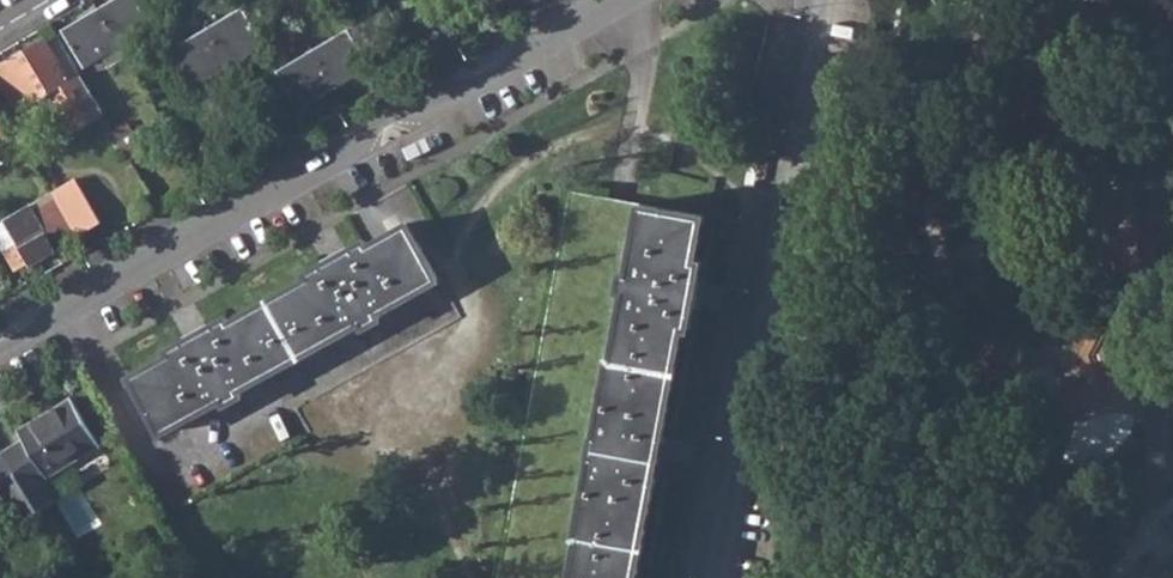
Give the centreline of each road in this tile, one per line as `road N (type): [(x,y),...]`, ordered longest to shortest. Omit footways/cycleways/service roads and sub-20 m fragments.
road 1 (residential): [(0,353),(614,0)]
road 2 (residential): [(814,0),(708,577)]

